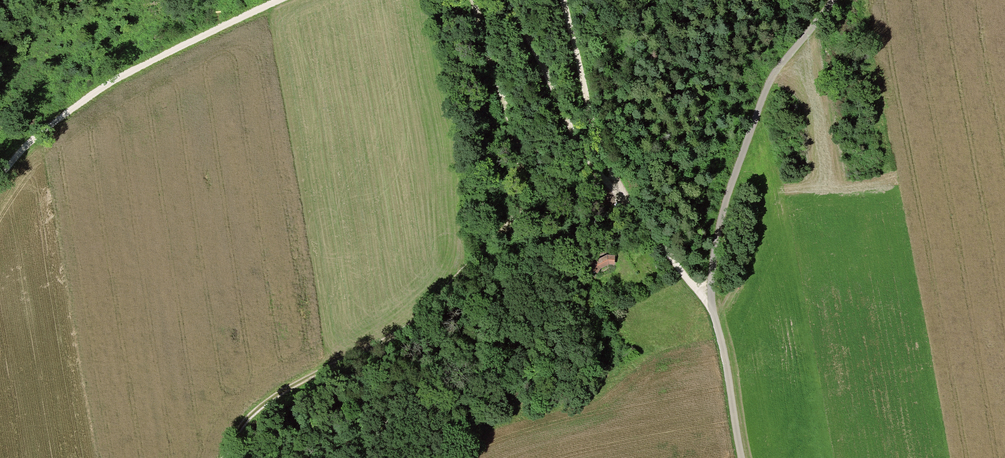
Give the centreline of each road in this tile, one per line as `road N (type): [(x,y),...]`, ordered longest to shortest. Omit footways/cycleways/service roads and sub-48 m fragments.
road 1 (track): [(224,457),(261,408),(420,323),(519,210),(518,156),(475,0)]
road 2 (track): [(511,0),(600,177),(709,306)]
road 3 (track): [(0,176),(96,91),(284,0)]
road 4 (track): [(709,306),(718,230),(768,85),(833,0)]
road 5 (track): [(563,0),(592,130),(637,215)]
road 6 (track): [(709,306),(741,457)]

